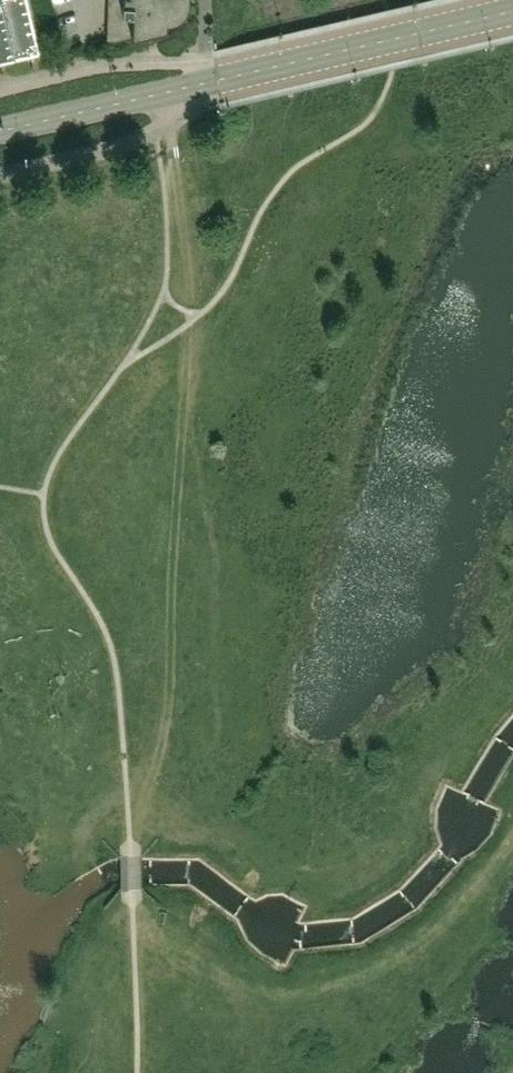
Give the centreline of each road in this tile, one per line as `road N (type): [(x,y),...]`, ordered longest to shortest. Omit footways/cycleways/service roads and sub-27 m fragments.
road 1 (track): [(165,93),(191,323),(167,705),(131,853)]
road 2 (secondary): [(0,132),(512,12)]
road 3 (track): [(132,892),(149,928),(185,963),(245,992),(295,998),(372,972),(421,943),(480,886),(512,838)]

